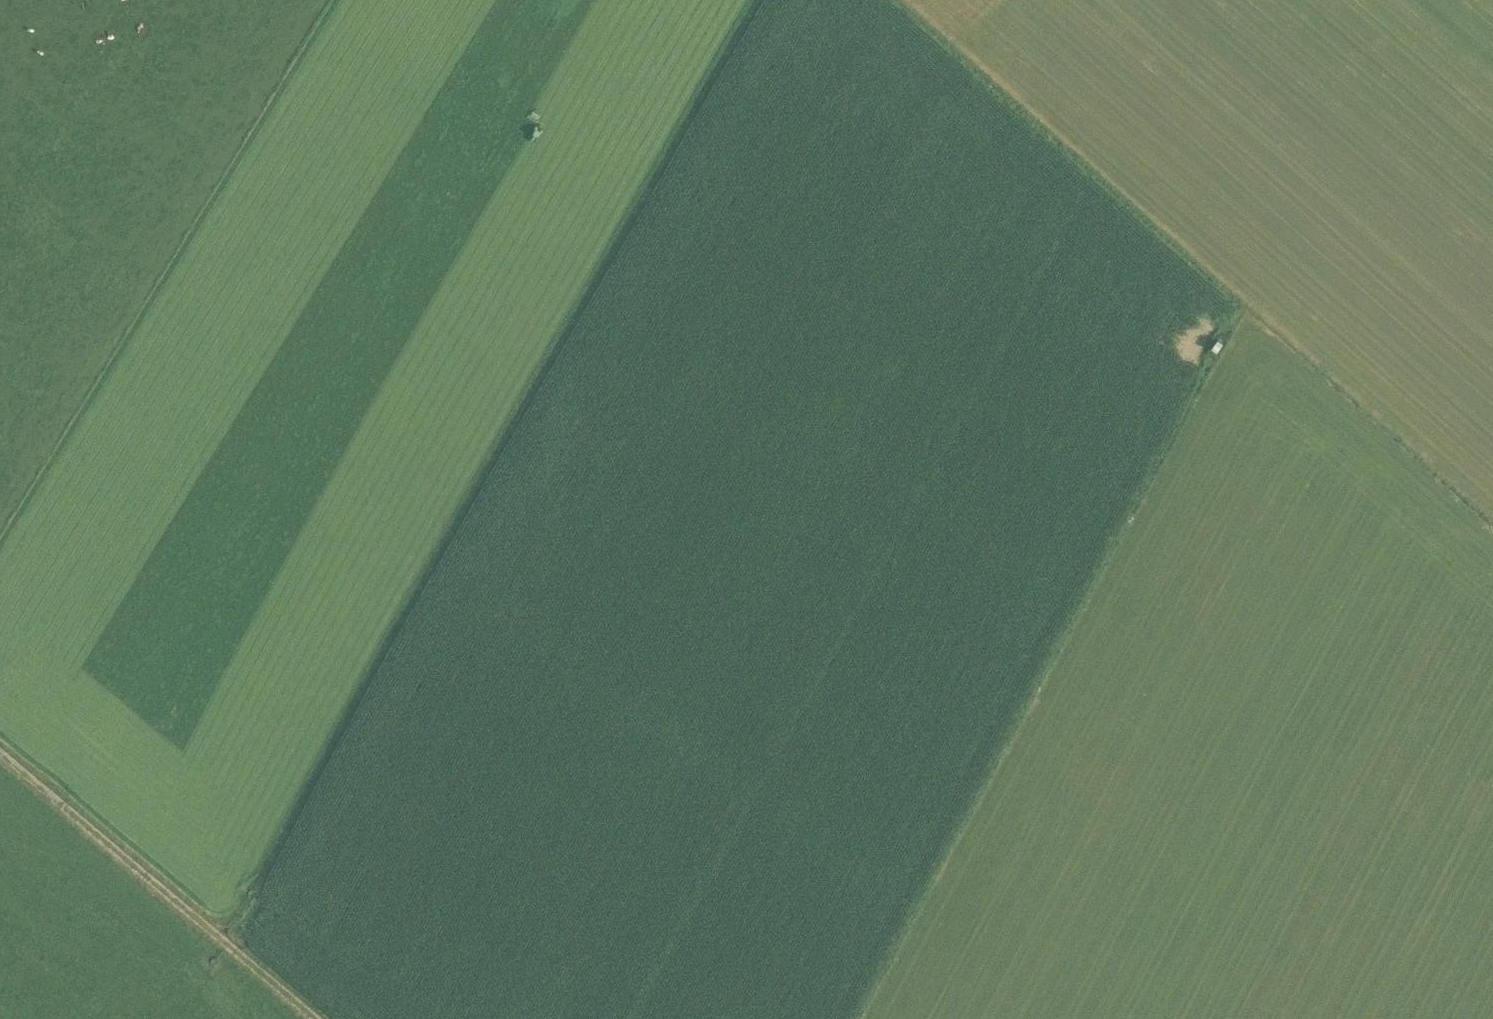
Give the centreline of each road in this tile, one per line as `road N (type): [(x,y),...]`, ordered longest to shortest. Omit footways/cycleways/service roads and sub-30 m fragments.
road 1 (track): [(318,1018),(0,753)]

